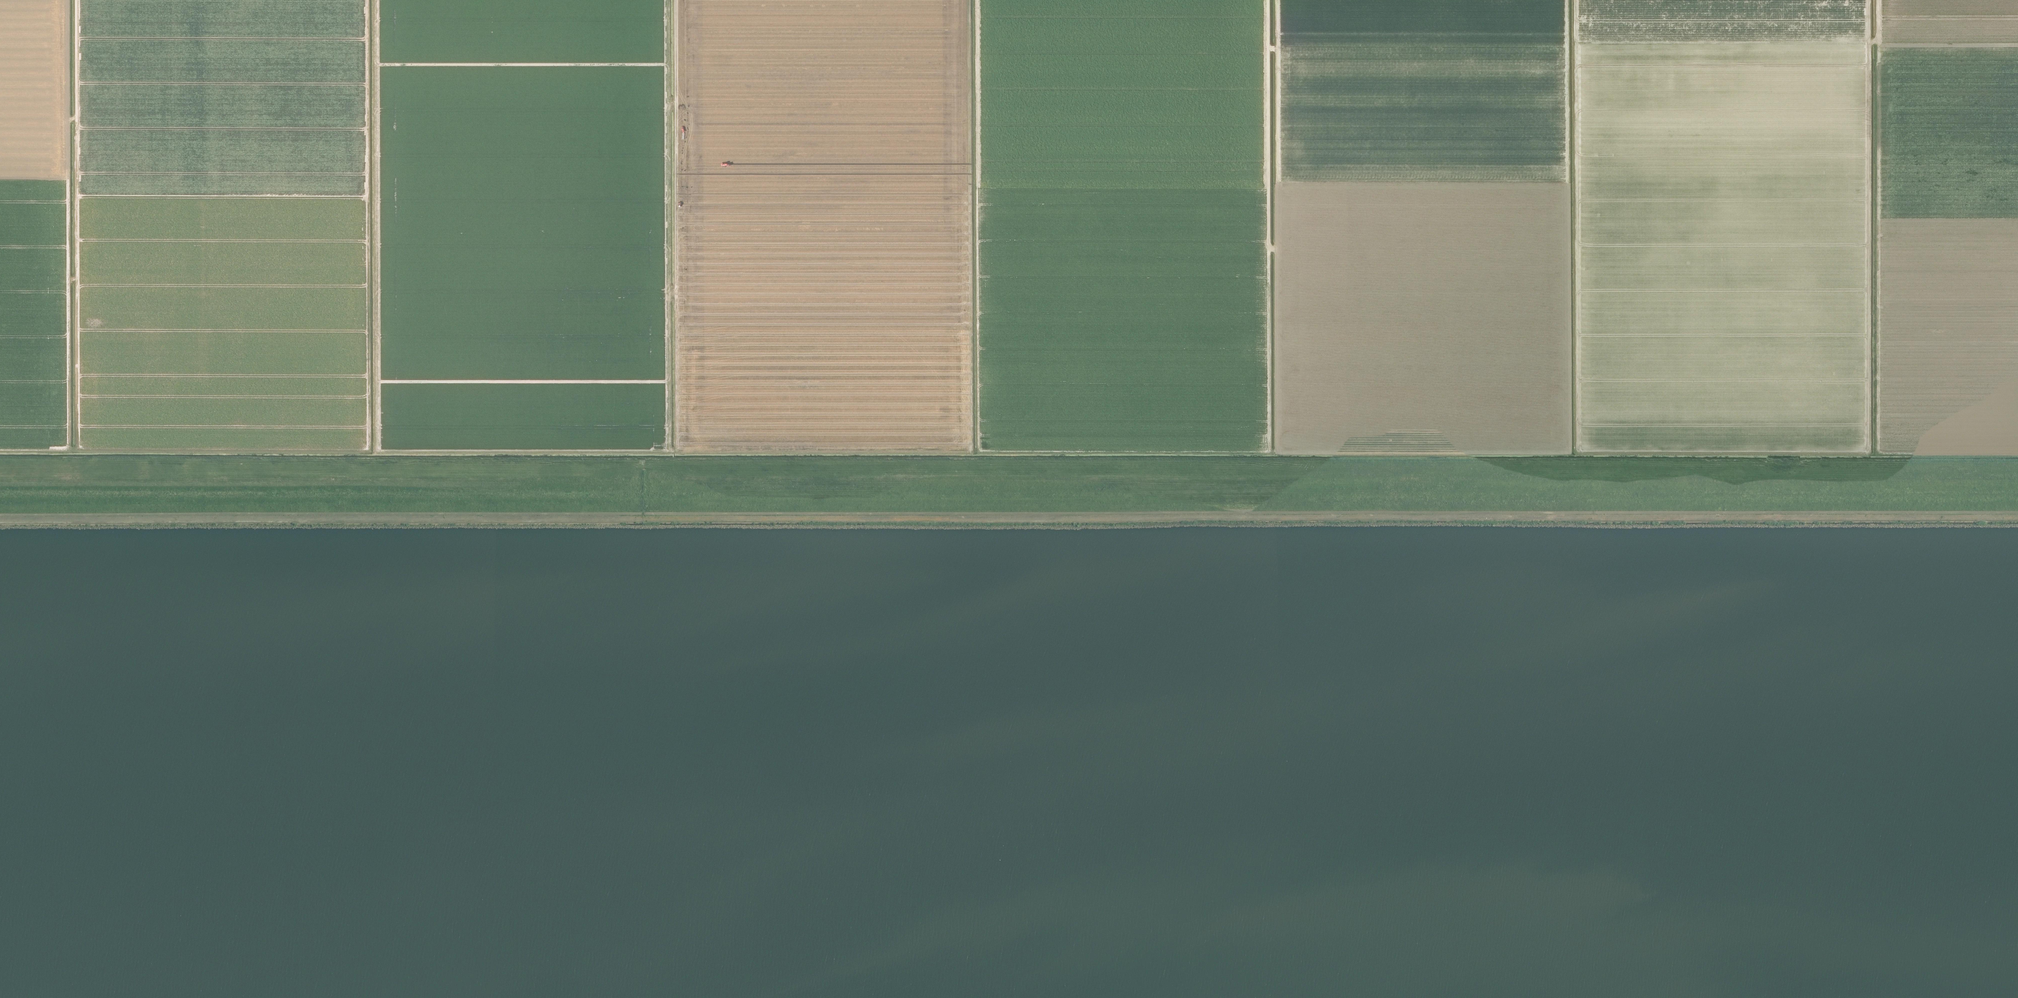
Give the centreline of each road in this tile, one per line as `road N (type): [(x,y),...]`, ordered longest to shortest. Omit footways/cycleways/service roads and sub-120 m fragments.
road 1 (unclassified): [(0,514),(2017,512)]
road 2 (track): [(1869,451),(1869,0)]

